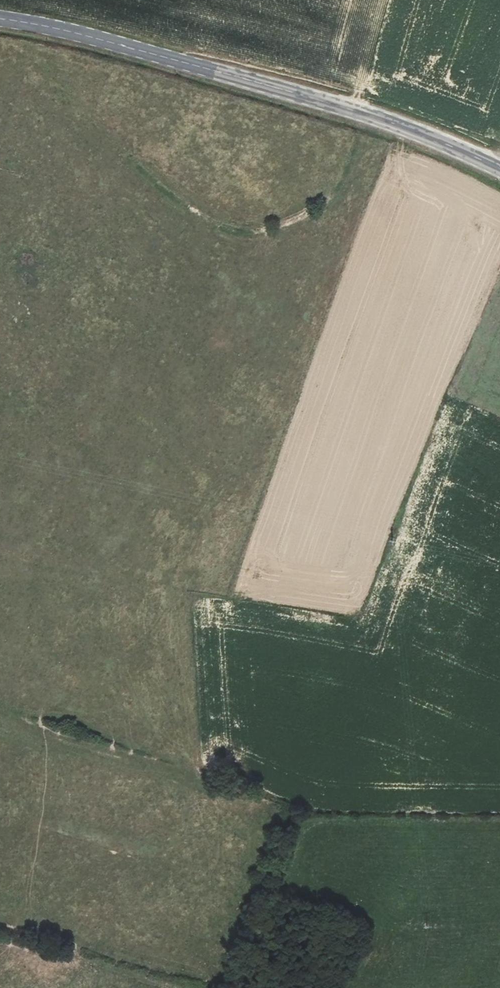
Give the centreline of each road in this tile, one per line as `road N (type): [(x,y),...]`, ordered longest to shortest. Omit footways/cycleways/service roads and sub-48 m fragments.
road 1 (tertiary): [(499,169),(376,117),(0,19)]

